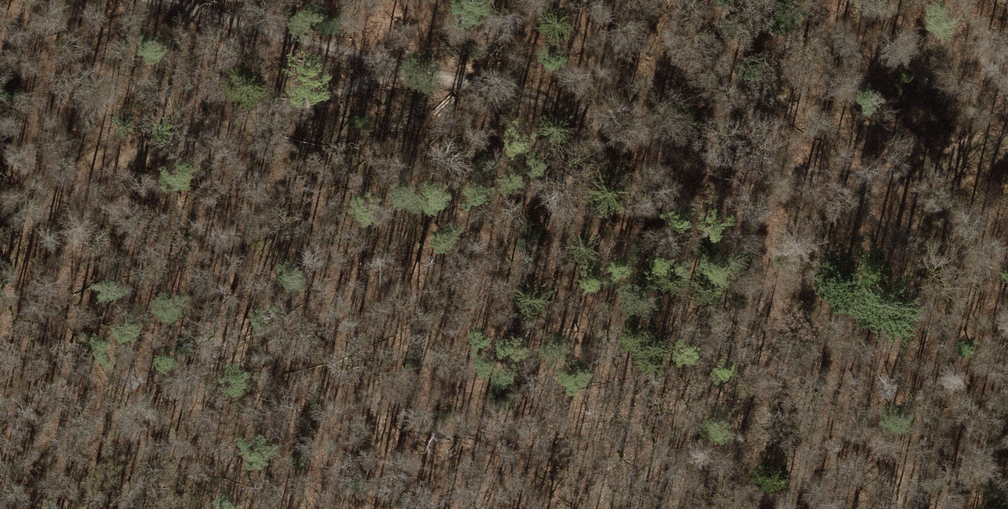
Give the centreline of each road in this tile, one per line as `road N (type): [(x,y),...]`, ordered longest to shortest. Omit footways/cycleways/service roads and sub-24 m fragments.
road 1 (track): [(143,0),(876,184)]
road 2 (track): [(604,508),(876,184)]
road 3 (track): [(90,191),(417,69)]
road 4 (track): [(781,296),(723,151),(828,0)]
road 5 (track): [(0,263),(90,191),(108,89),(89,37),(64,0)]
road 6 (track): [(876,184),(1007,133)]

